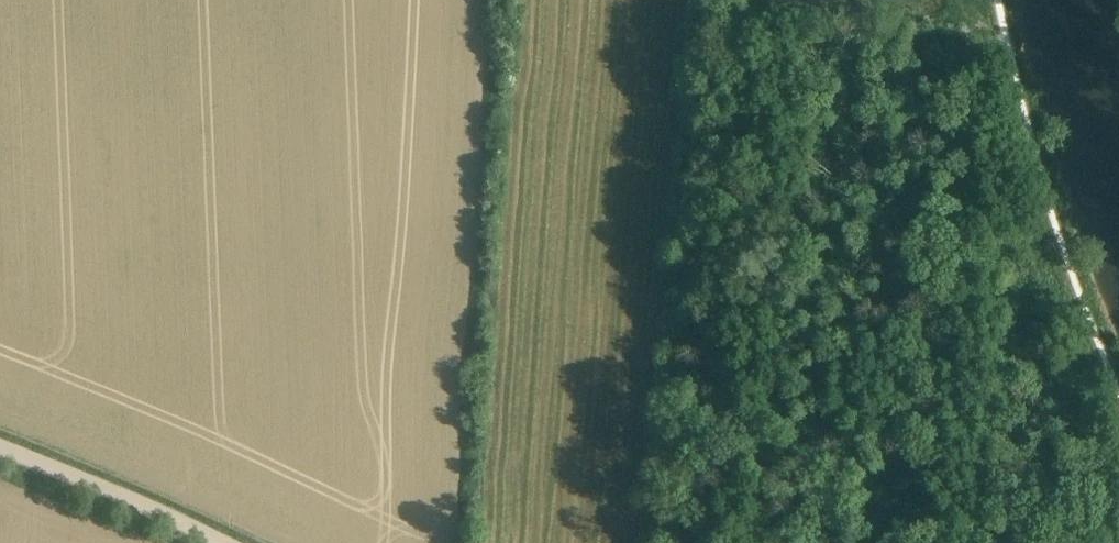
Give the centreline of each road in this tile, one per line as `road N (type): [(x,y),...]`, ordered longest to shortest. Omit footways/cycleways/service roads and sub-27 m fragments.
road 1 (track): [(218,542),(0,451)]

